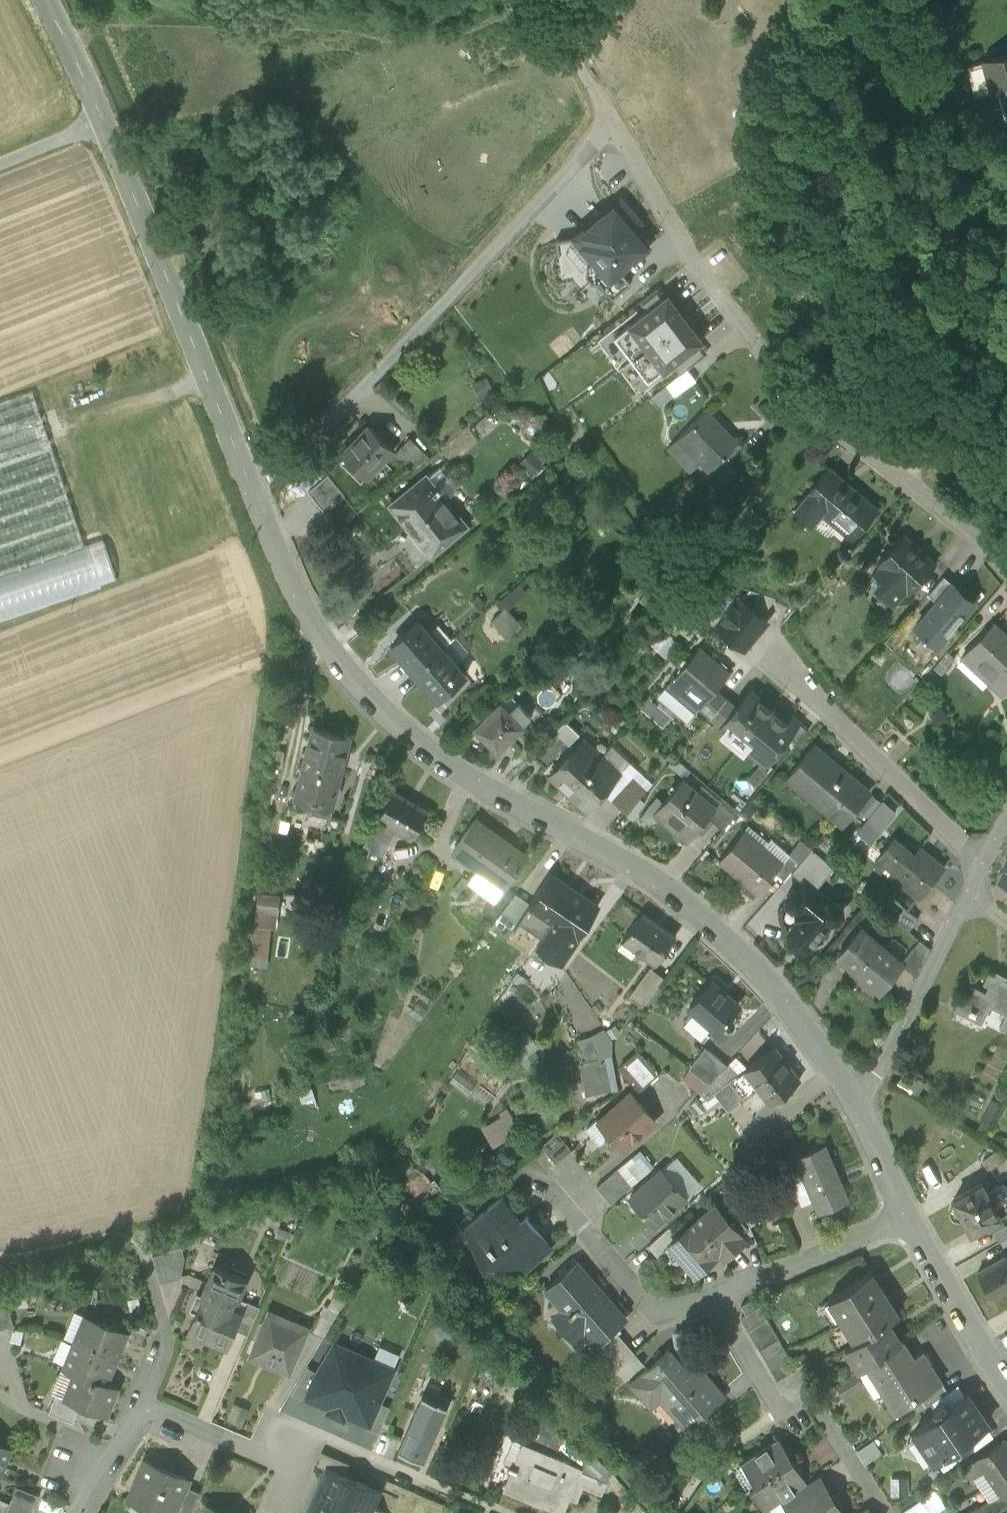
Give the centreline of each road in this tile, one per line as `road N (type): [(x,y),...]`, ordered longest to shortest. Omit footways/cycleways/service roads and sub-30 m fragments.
road 1 (residential): [(857,1106),(783,994),(651,871),(523,807),(407,733),(335,655),(277,562),(252,498)]
road 2 (residential): [(611,123),(698,266),(802,399),(978,535),(1006,567)]
road 3 (unclassified): [(252,498),(48,0)]
road 4 (residential): [(611,123),(252,498)]
road 5 (residential): [(982,861),(779,649)]
road 6 (residential): [(877,1493),(804,1388),(784,1395),(766,1384),(714,1294)]
road 7 (residential): [(714,1294),(659,1313),(533,1166)]
road 8 (residential): [(857,1106),(968,893)]
road 9 (residential): [(909,1215),(714,1294)]
road 10 (residential): [(146,1400),(296,1460),(338,1436)]
road 11 (residential): [(1006,1382),(909,1215)]
road 12 (residential): [(616,0),(574,30),(611,123)]
road 13 (residential): [(146,1400),(168,1331),(148,1260)]
road 14 (residential): [(75,1512),(146,1400)]
road 15 (residential): [(909,1215),(857,1106)]

